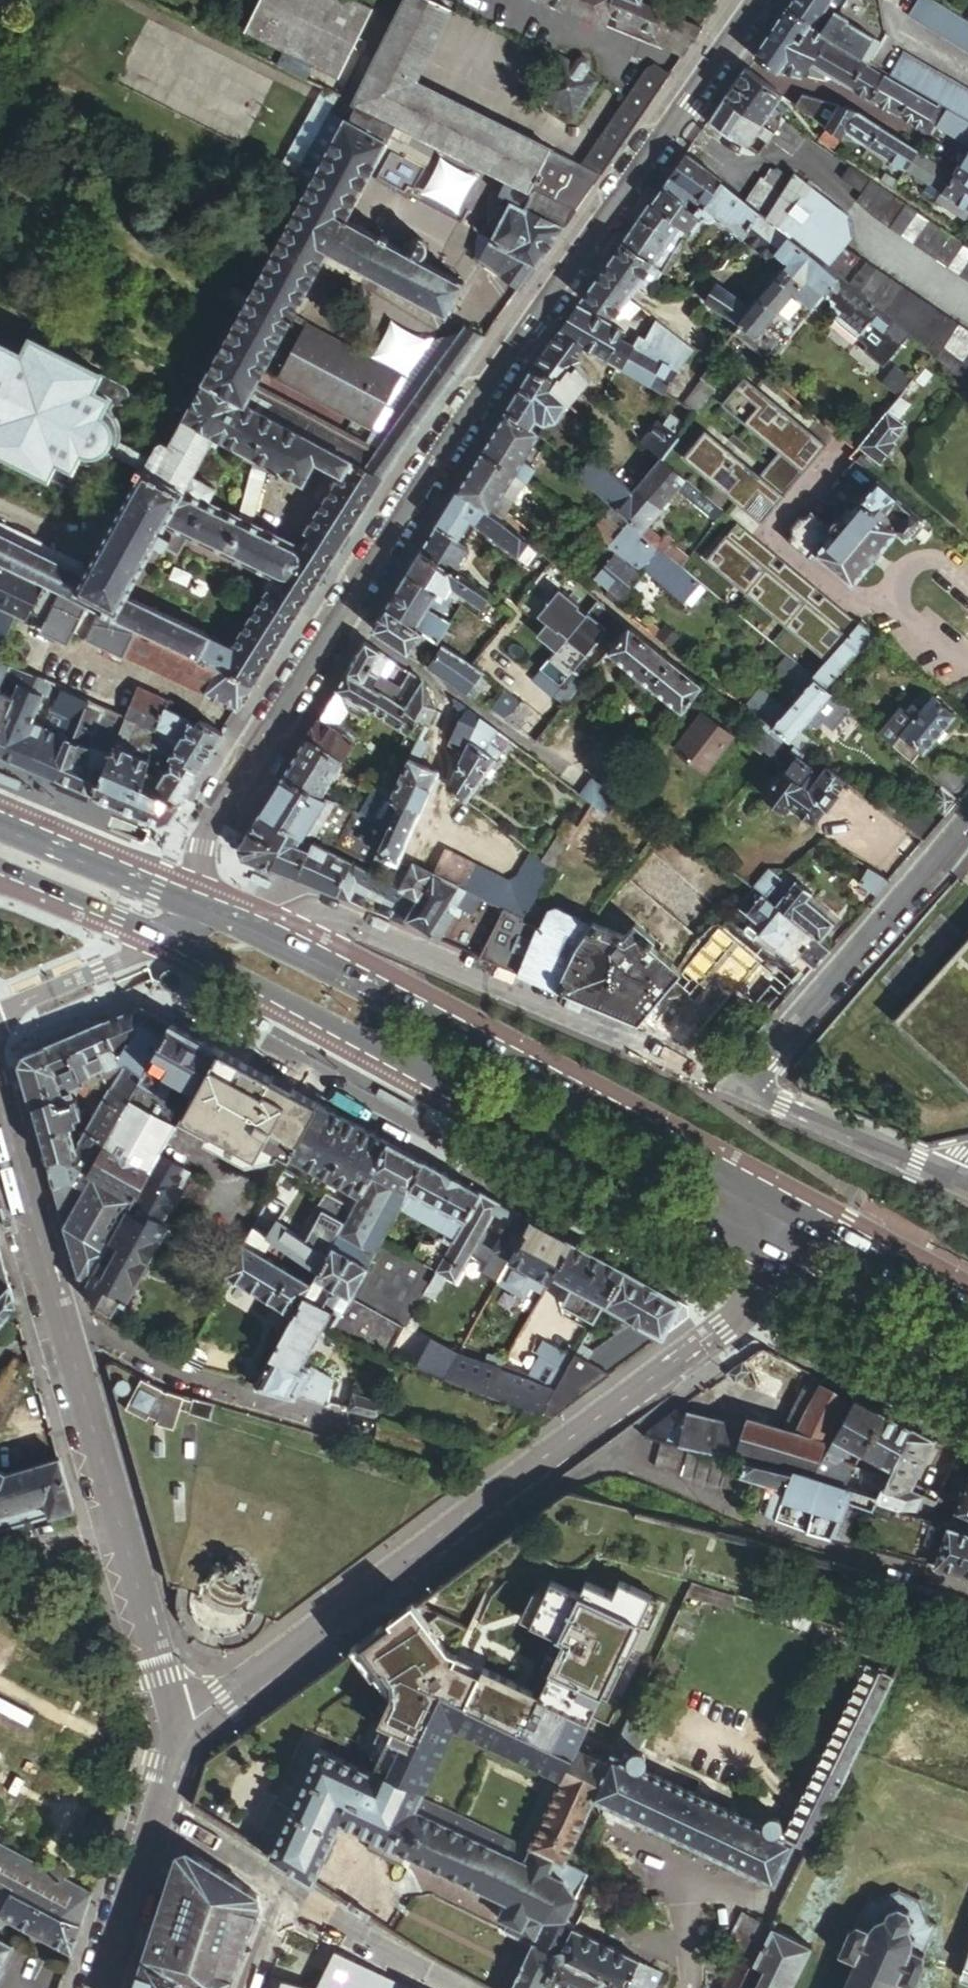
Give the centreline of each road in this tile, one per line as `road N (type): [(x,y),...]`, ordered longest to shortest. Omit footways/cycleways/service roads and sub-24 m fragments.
road 1 (residential): [(193,895),(202,846),(267,734),(758,0)]
road 2 (tertiary): [(176,1753),(224,1698),(683,1357),(746,1302)]
road 3 (residential): [(206,970),(196,996),(746,1302)]
road 4 (primary): [(206,970),(759,1267)]
road 5 (primary): [(785,1204),(285,940)]
road 6 (tertiary): [(745,1091),(328,916),(285,940)]
road 7 (tertiary): [(63,1321),(170,1693),(176,1753)]
road 8 (tertiary): [(967,820),(745,1091)]
road 9 (unclassified): [(63,1321),(162,1372),(371,1425)]
road 10 (primary): [(759,1267),(967,1381)]
road 11 (residential): [(745,1091),(942,1178)]
road 12 (tertiary): [(0,1119),(63,1321)]
road 13 (primary): [(193,895),(0,809)]
road 14 (primary): [(967,1301),(785,1204)]
road 15 (residential): [(285,1891),(461,1987)]
road 16 (tertiary): [(158,1808),(101,1987)]
road 17 (residential): [(158,945),(0,1015)]
road 18 (primary): [(0,877),(158,945)]
road 19 (residential): [(158,1808),(285,1891)]

